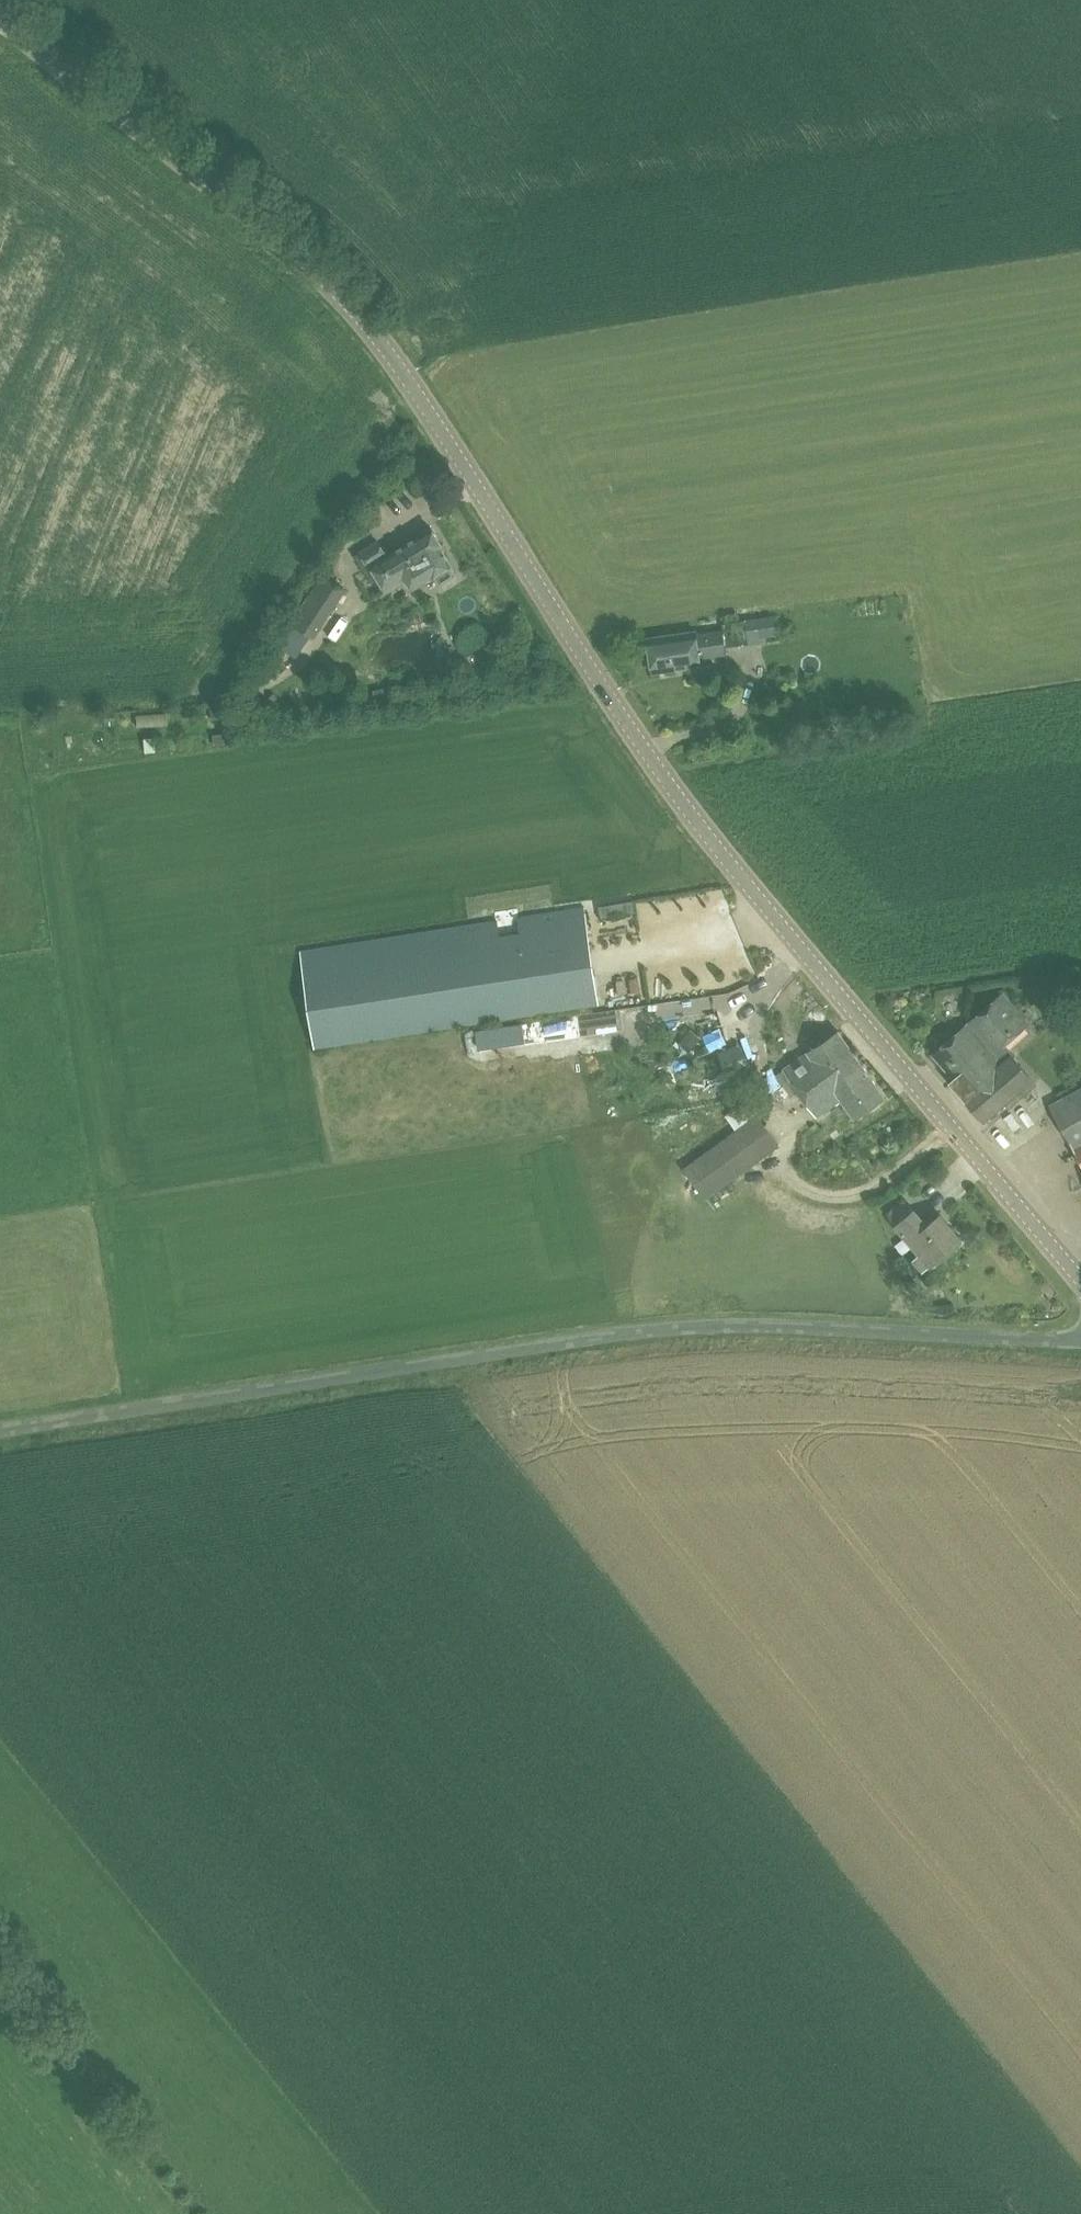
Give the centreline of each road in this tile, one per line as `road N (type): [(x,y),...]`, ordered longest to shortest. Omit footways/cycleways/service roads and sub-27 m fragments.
road 1 (tertiary): [(1080,1279),(694,816),(355,310),(209,183),(0,20)]
road 2 (unclassified): [(0,1431),(649,1335),(799,1330),(1080,1341)]

